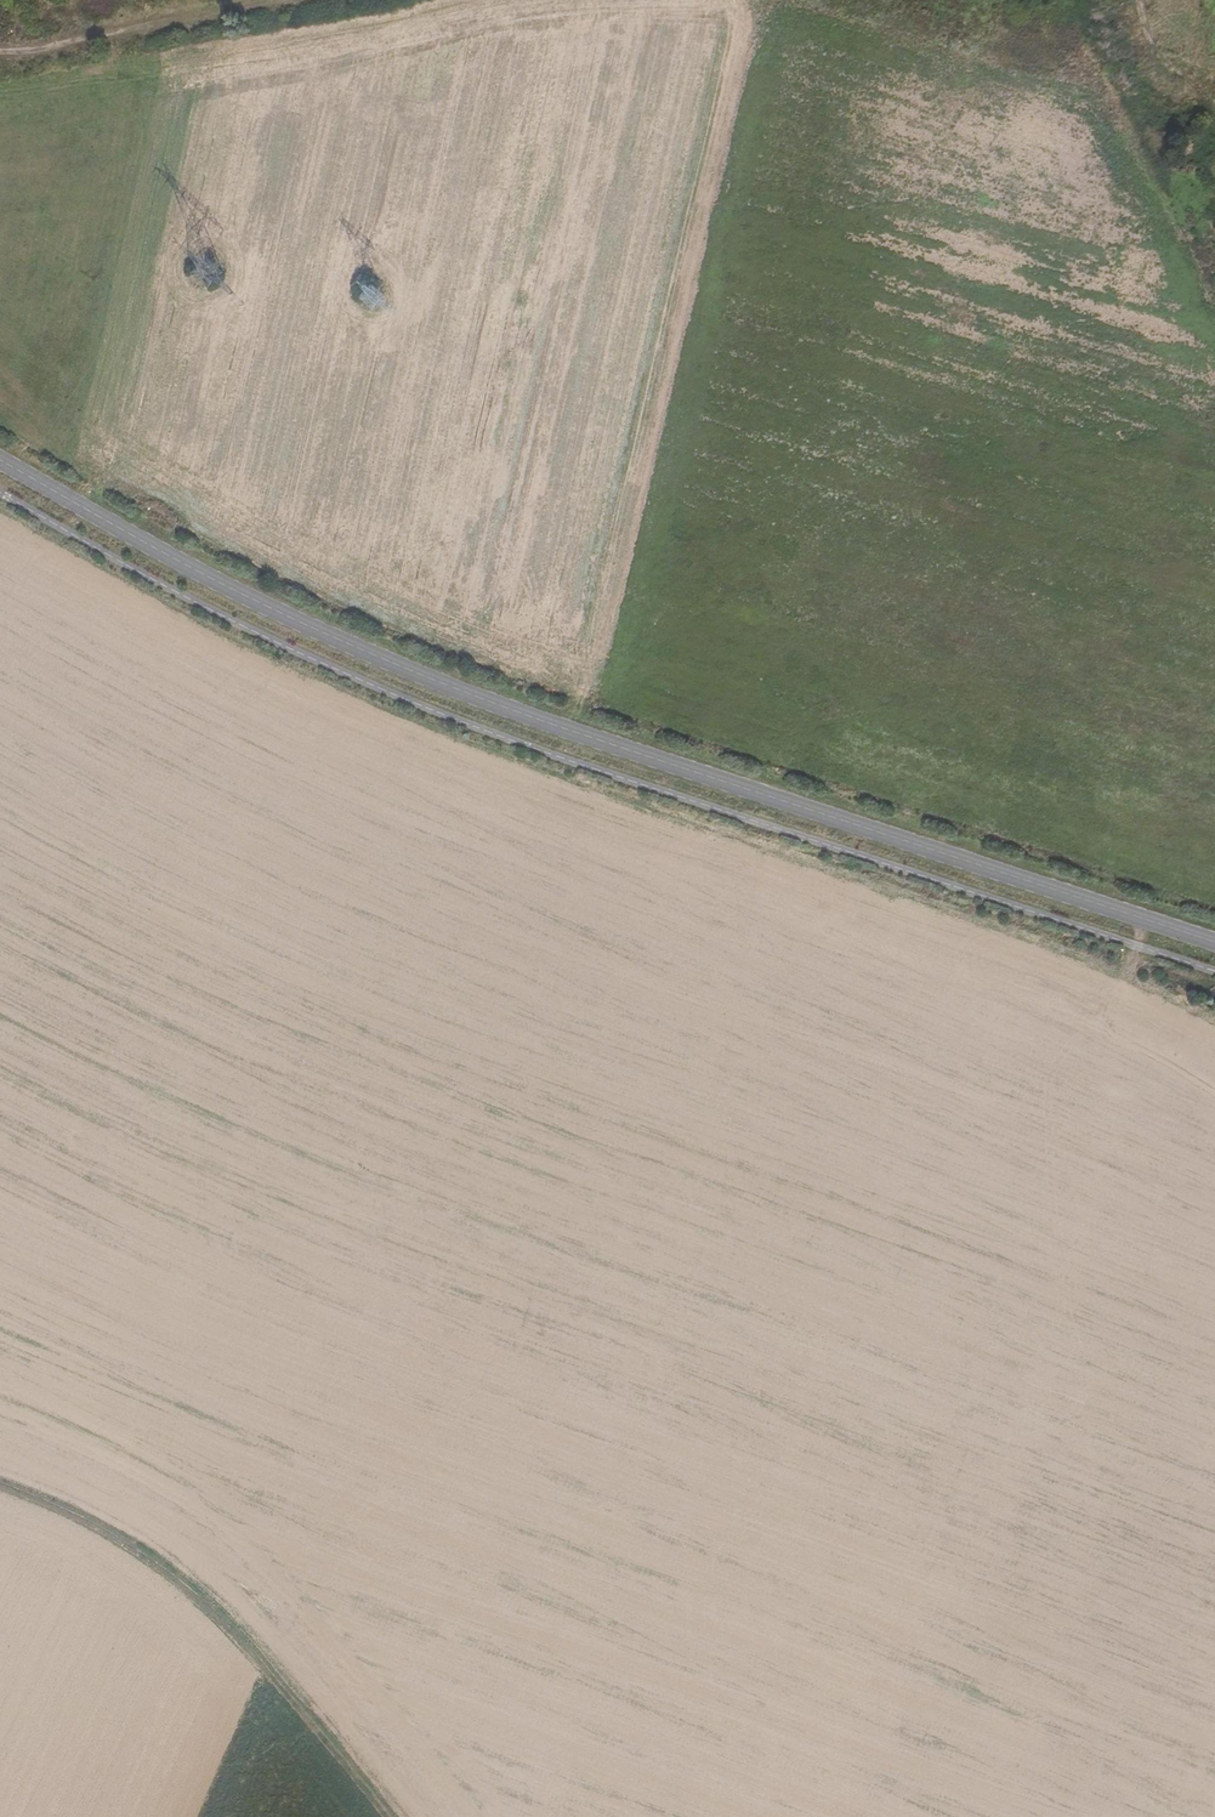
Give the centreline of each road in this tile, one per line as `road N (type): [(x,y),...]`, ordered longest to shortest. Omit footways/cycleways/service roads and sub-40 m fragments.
road 1 (tertiary): [(1214,942),(451,686),(276,611),(0,460)]
road 2 (track): [(0,1487),(128,1535),(250,1641),(389,1816)]

